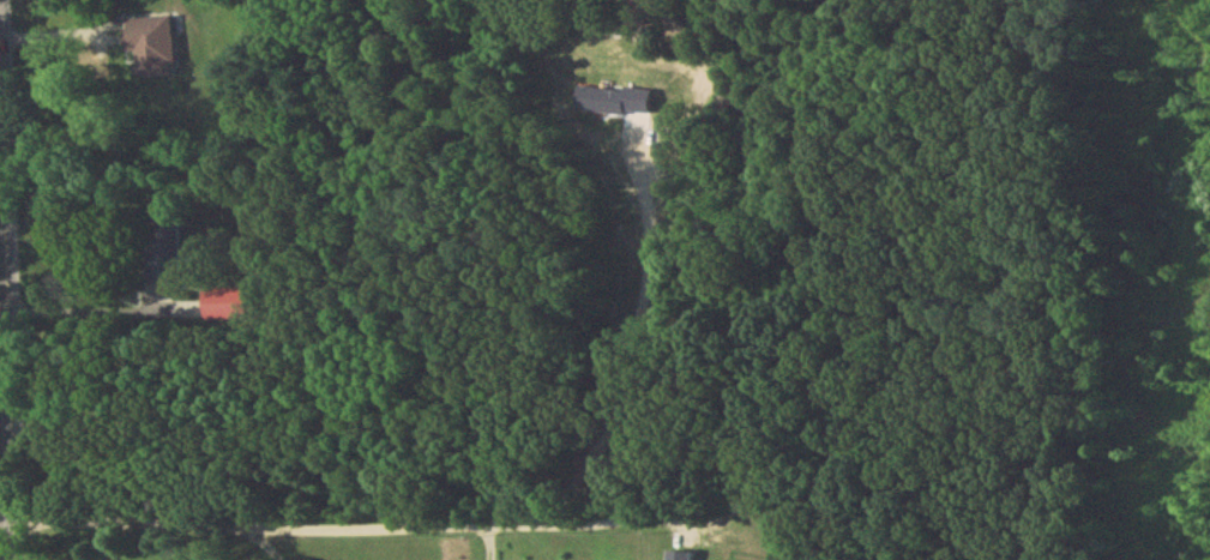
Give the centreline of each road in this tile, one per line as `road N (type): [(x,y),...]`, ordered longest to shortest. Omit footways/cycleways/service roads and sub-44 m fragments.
road 1 (residential): [(17,537),(624,529)]
road 2 (residential): [(17,559),(1,0)]

